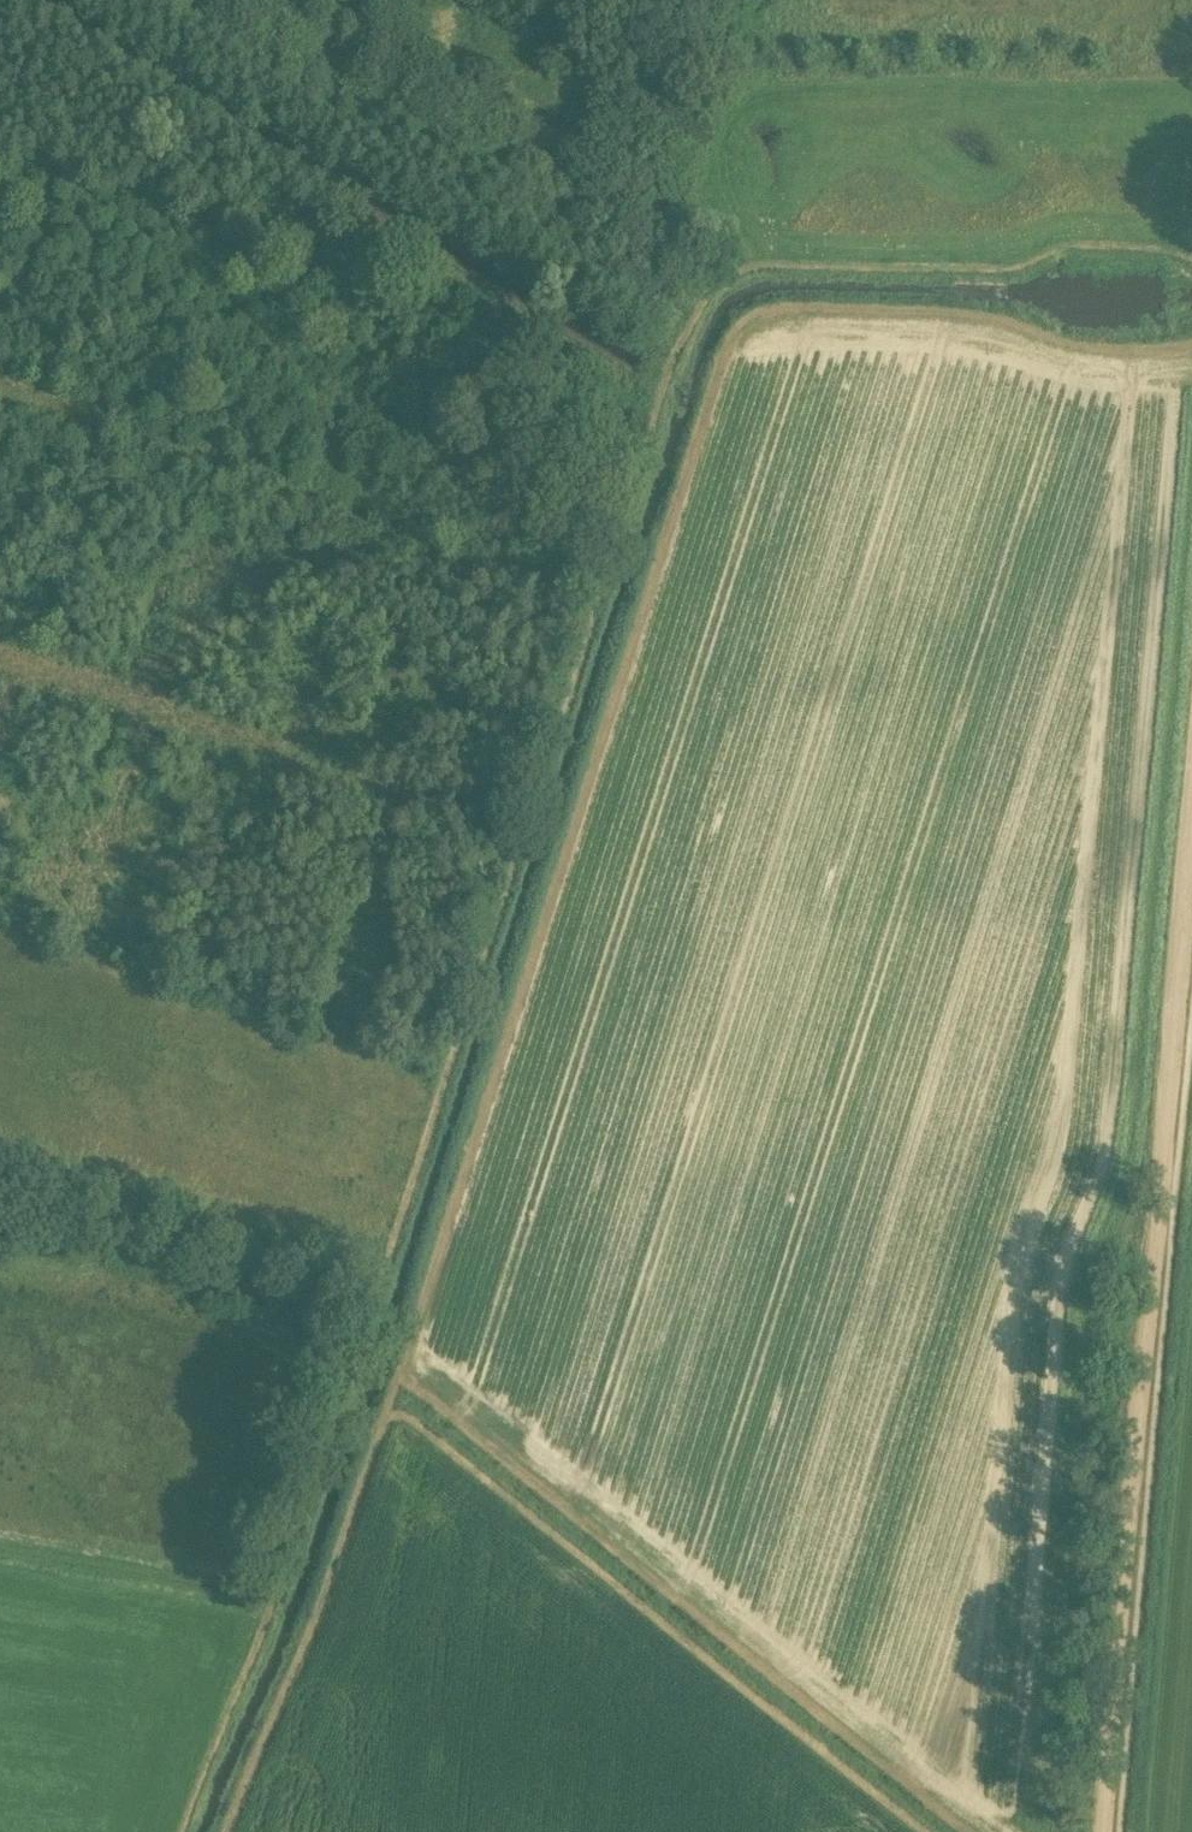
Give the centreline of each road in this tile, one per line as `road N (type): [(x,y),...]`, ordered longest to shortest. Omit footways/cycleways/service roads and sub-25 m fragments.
road 1 (track): [(1191,849),(1104,1831)]

